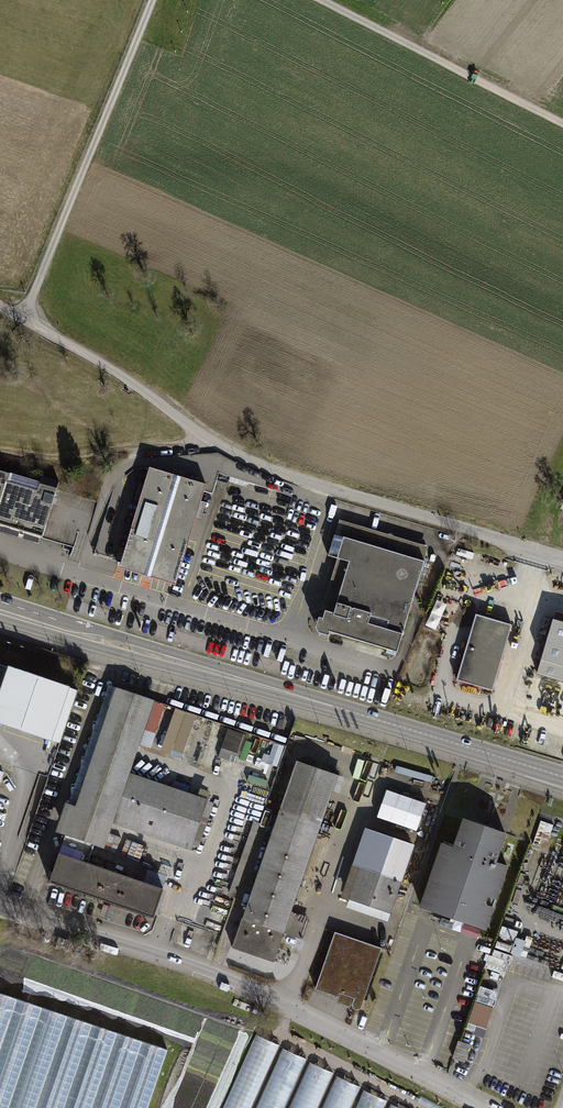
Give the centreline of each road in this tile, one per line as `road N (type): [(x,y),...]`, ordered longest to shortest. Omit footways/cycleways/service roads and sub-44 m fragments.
road 1 (residential): [(23,319),(244,459),(562,561)]
road 2 (secondary): [(562,778),(0,609)]
road 3 (residential): [(479,1107),(211,975),(0,907)]
road 4 (track): [(23,319),(151,0)]
road 5 (track): [(321,0),(562,124)]
road 6 (track): [(136,450),(54,462),(0,455)]

